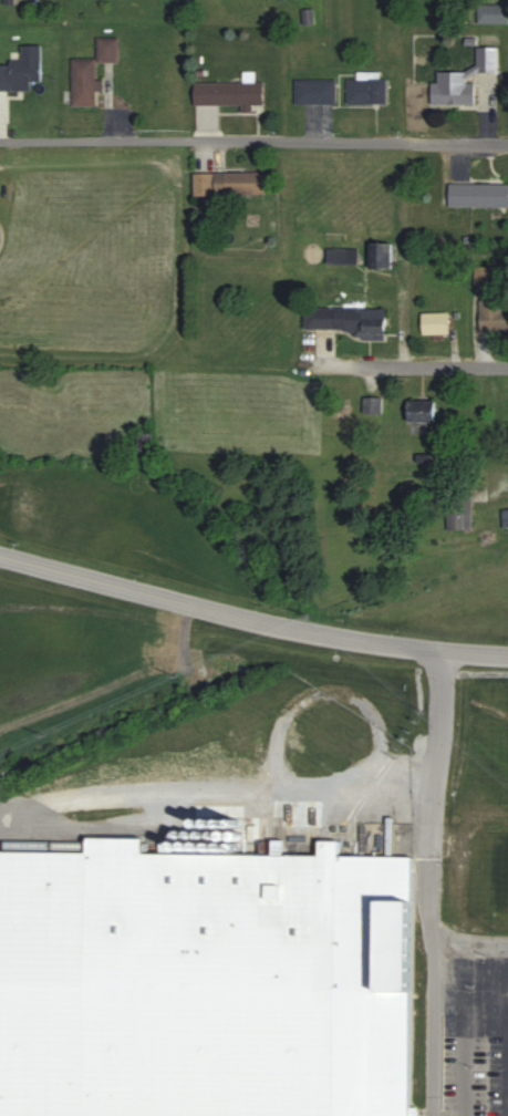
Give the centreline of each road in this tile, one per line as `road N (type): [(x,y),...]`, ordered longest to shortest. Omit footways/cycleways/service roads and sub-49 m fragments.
road 1 (residential): [(0,554),(313,631),(507,653)]
road 2 (residential): [(507,143),(0,141)]
road 3 (residential): [(507,364),(324,365)]

